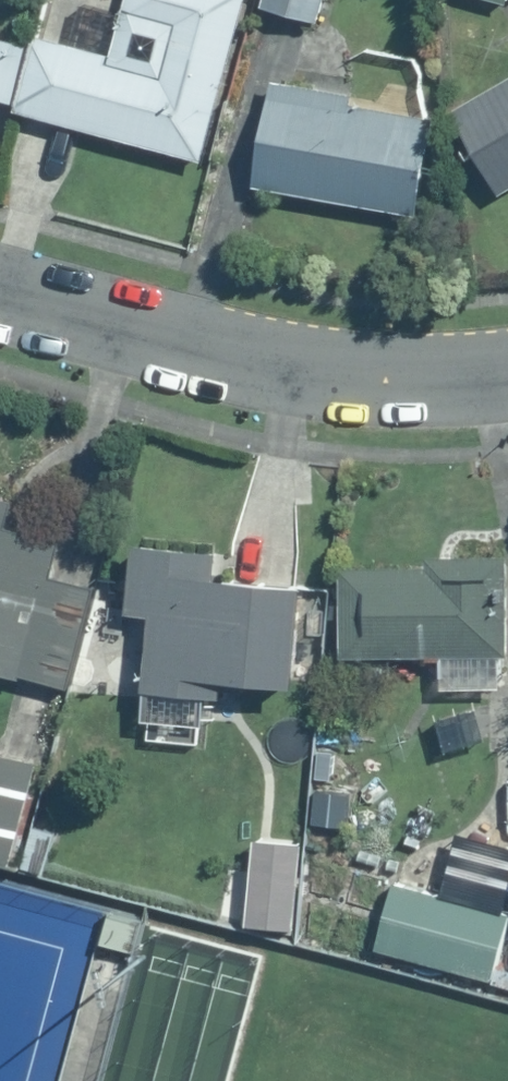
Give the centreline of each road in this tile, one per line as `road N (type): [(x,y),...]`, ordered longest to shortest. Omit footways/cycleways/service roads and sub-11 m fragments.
road 1 (residential): [(0,293),(295,372),(417,383),(507,379)]

